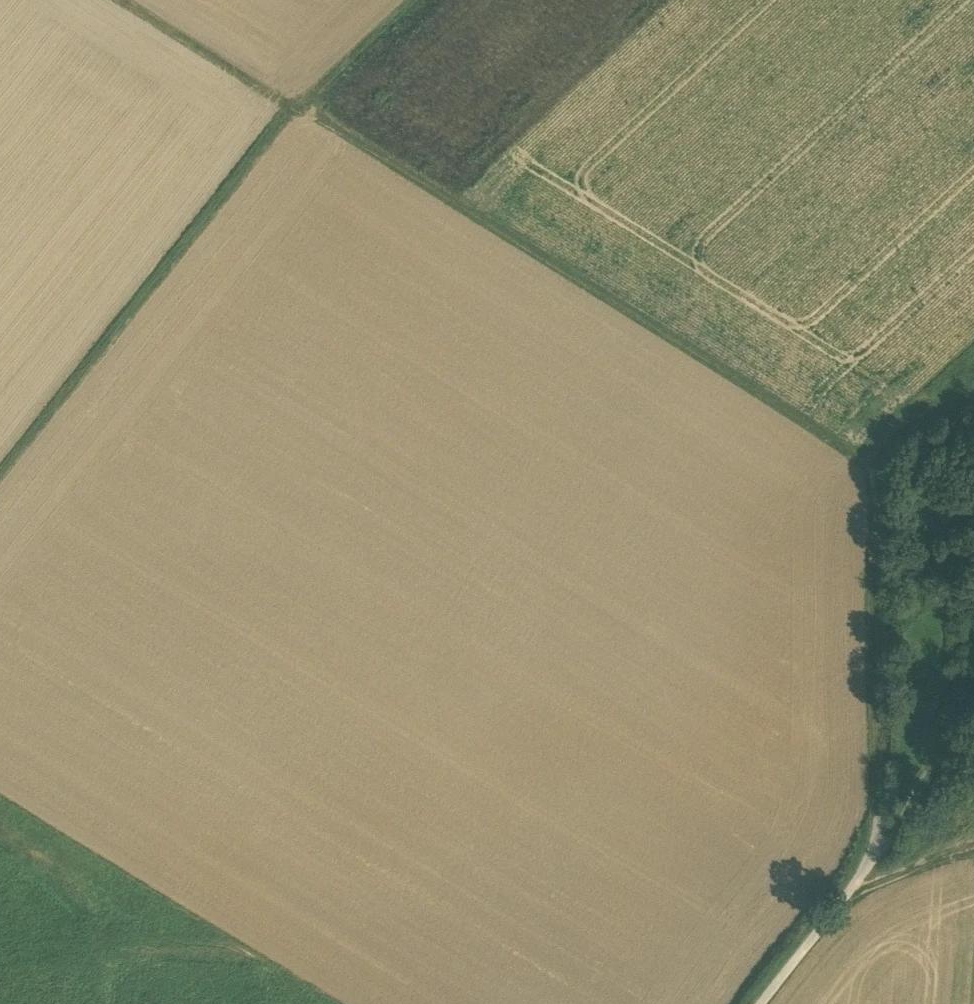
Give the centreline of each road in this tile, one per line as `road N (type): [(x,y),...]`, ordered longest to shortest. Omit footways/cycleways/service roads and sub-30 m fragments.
road 1 (track): [(860,457),(122,0)]
road 2 (track): [(415,0),(292,106),(0,479)]
road 3 (track): [(860,457),(873,508),(877,839),(847,897),(762,1003)]
road 4 (track): [(973,845),(847,897)]

